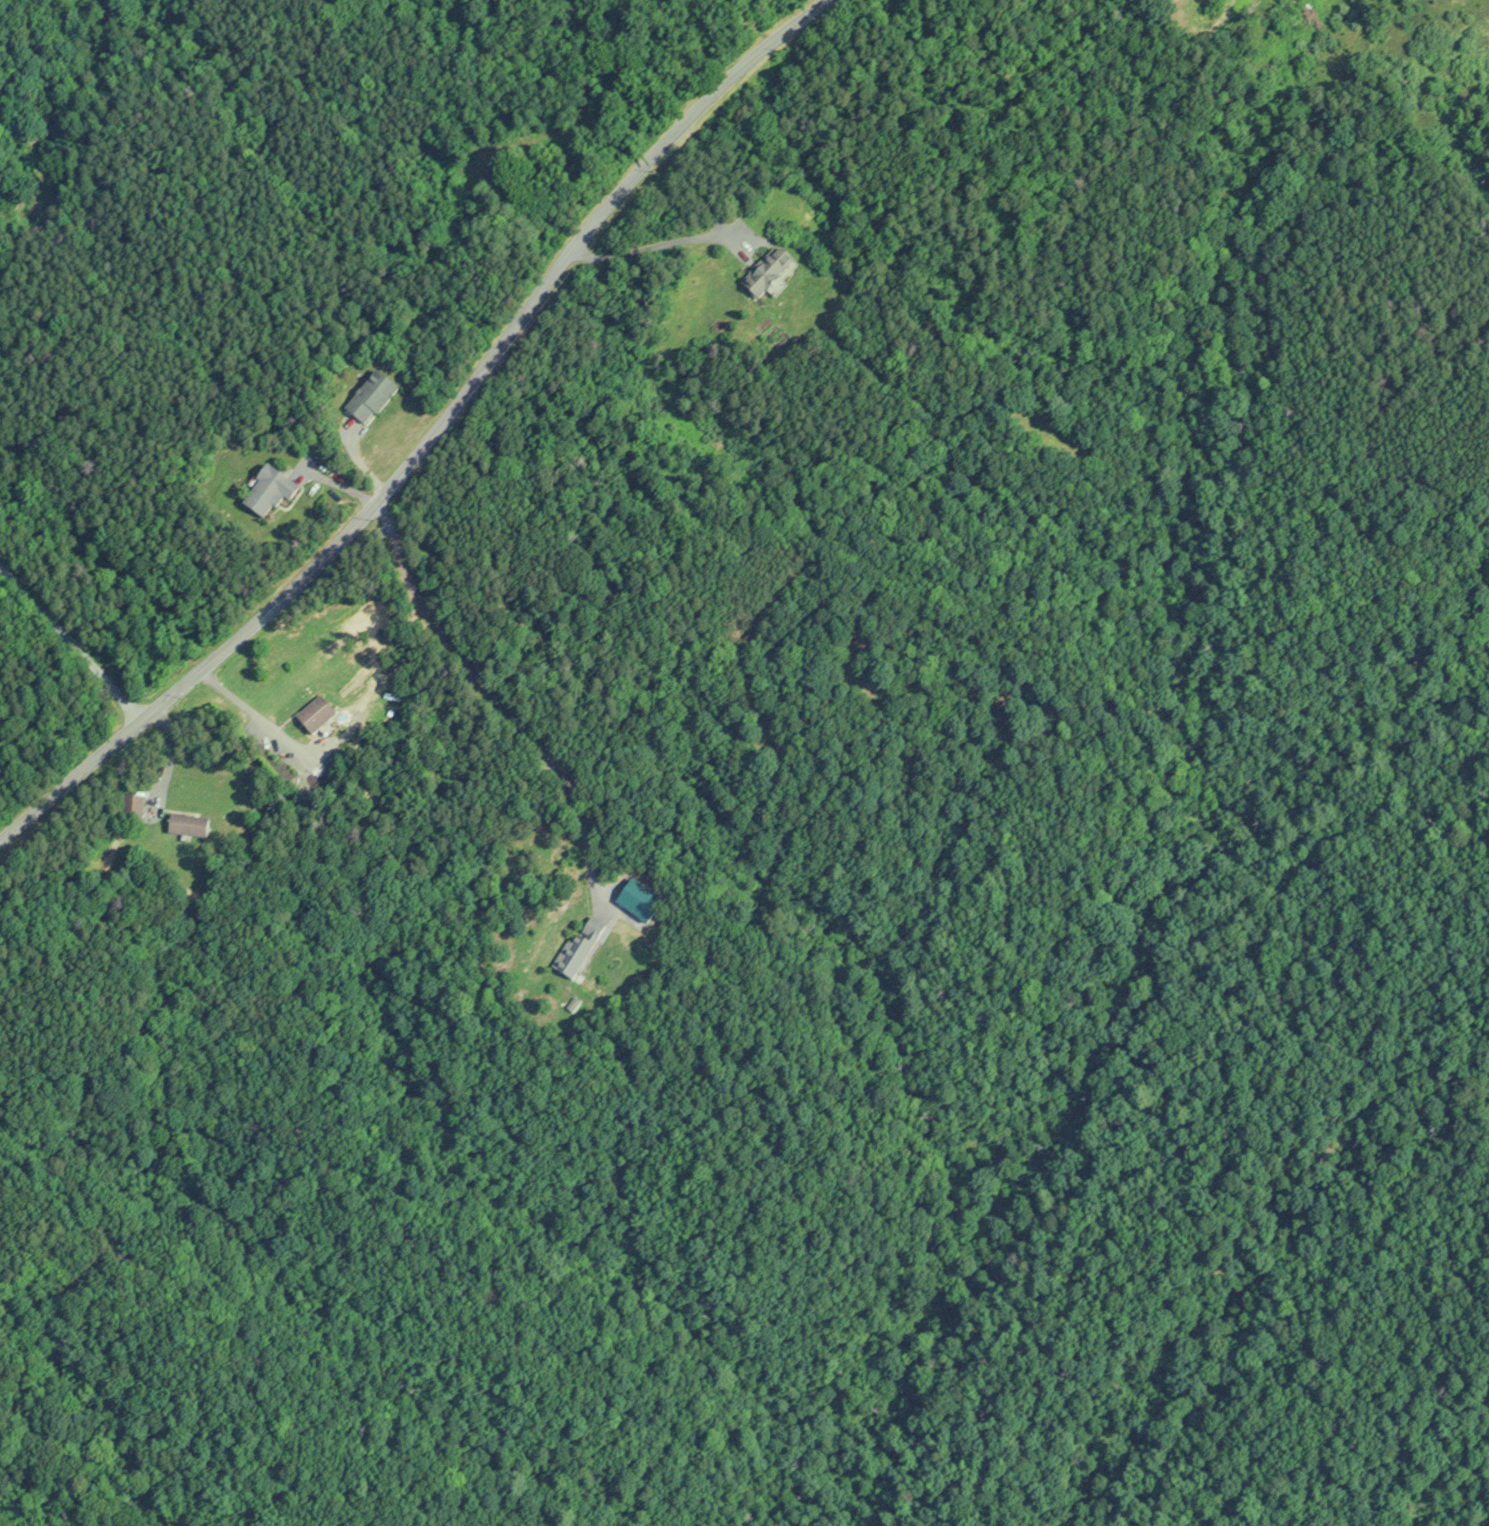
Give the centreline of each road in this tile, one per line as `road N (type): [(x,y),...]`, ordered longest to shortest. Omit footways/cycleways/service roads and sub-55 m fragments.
road 1 (tertiary): [(0,842),(329,552),(431,437),(639,171),(770,43),(829,0)]

